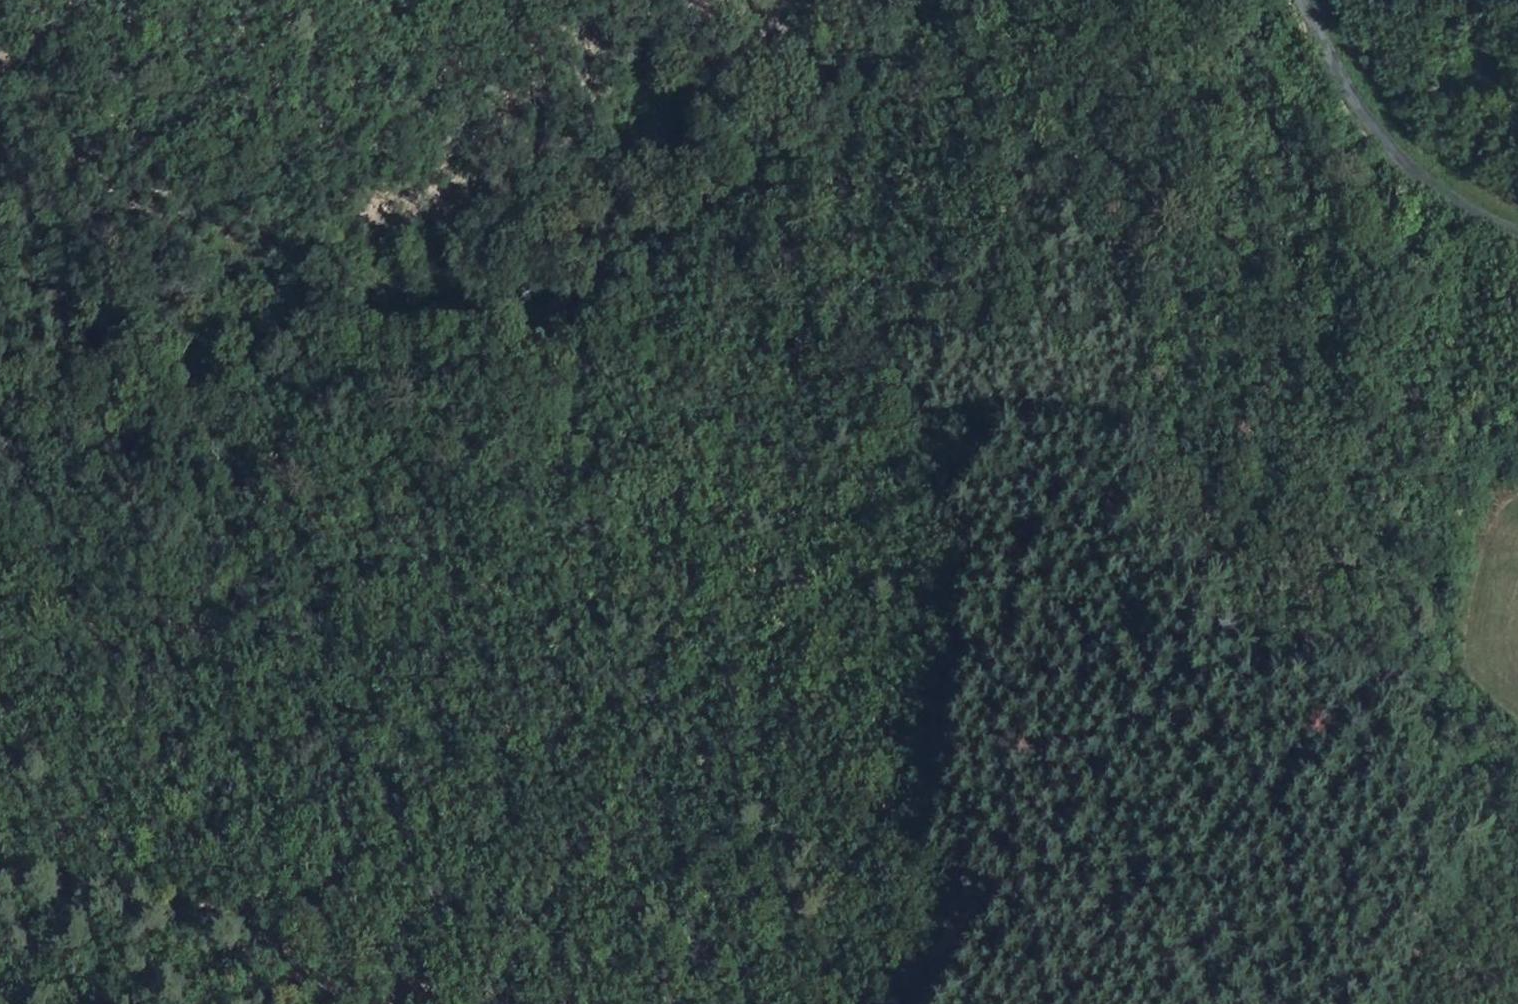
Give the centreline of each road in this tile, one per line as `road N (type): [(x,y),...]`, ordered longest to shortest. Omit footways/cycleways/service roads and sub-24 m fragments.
road 1 (unclassified): [(1517,229),(1430,187),(1349,94),(1302,0)]

